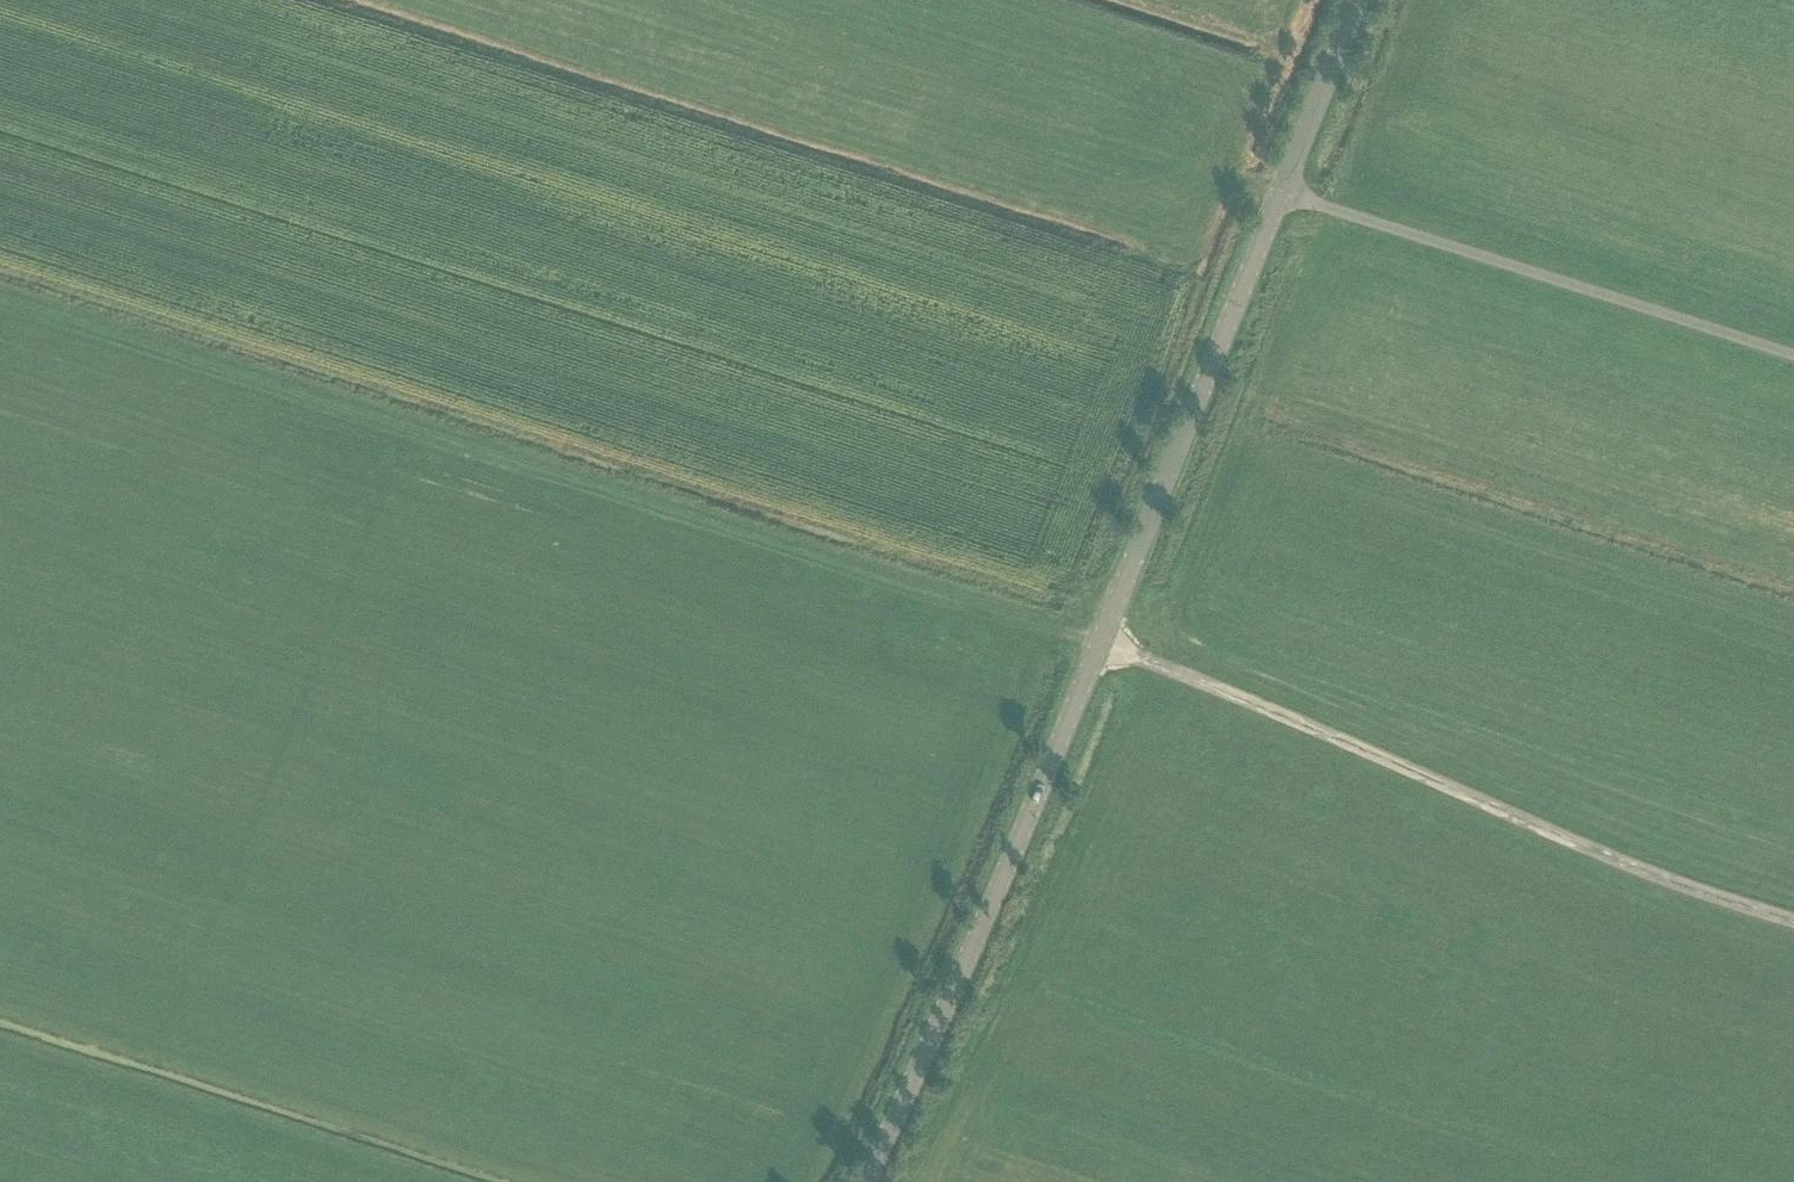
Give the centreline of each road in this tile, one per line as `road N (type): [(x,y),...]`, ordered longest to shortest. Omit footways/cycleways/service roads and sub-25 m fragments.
road 1 (tertiary): [(868,1181),(1362,0)]

